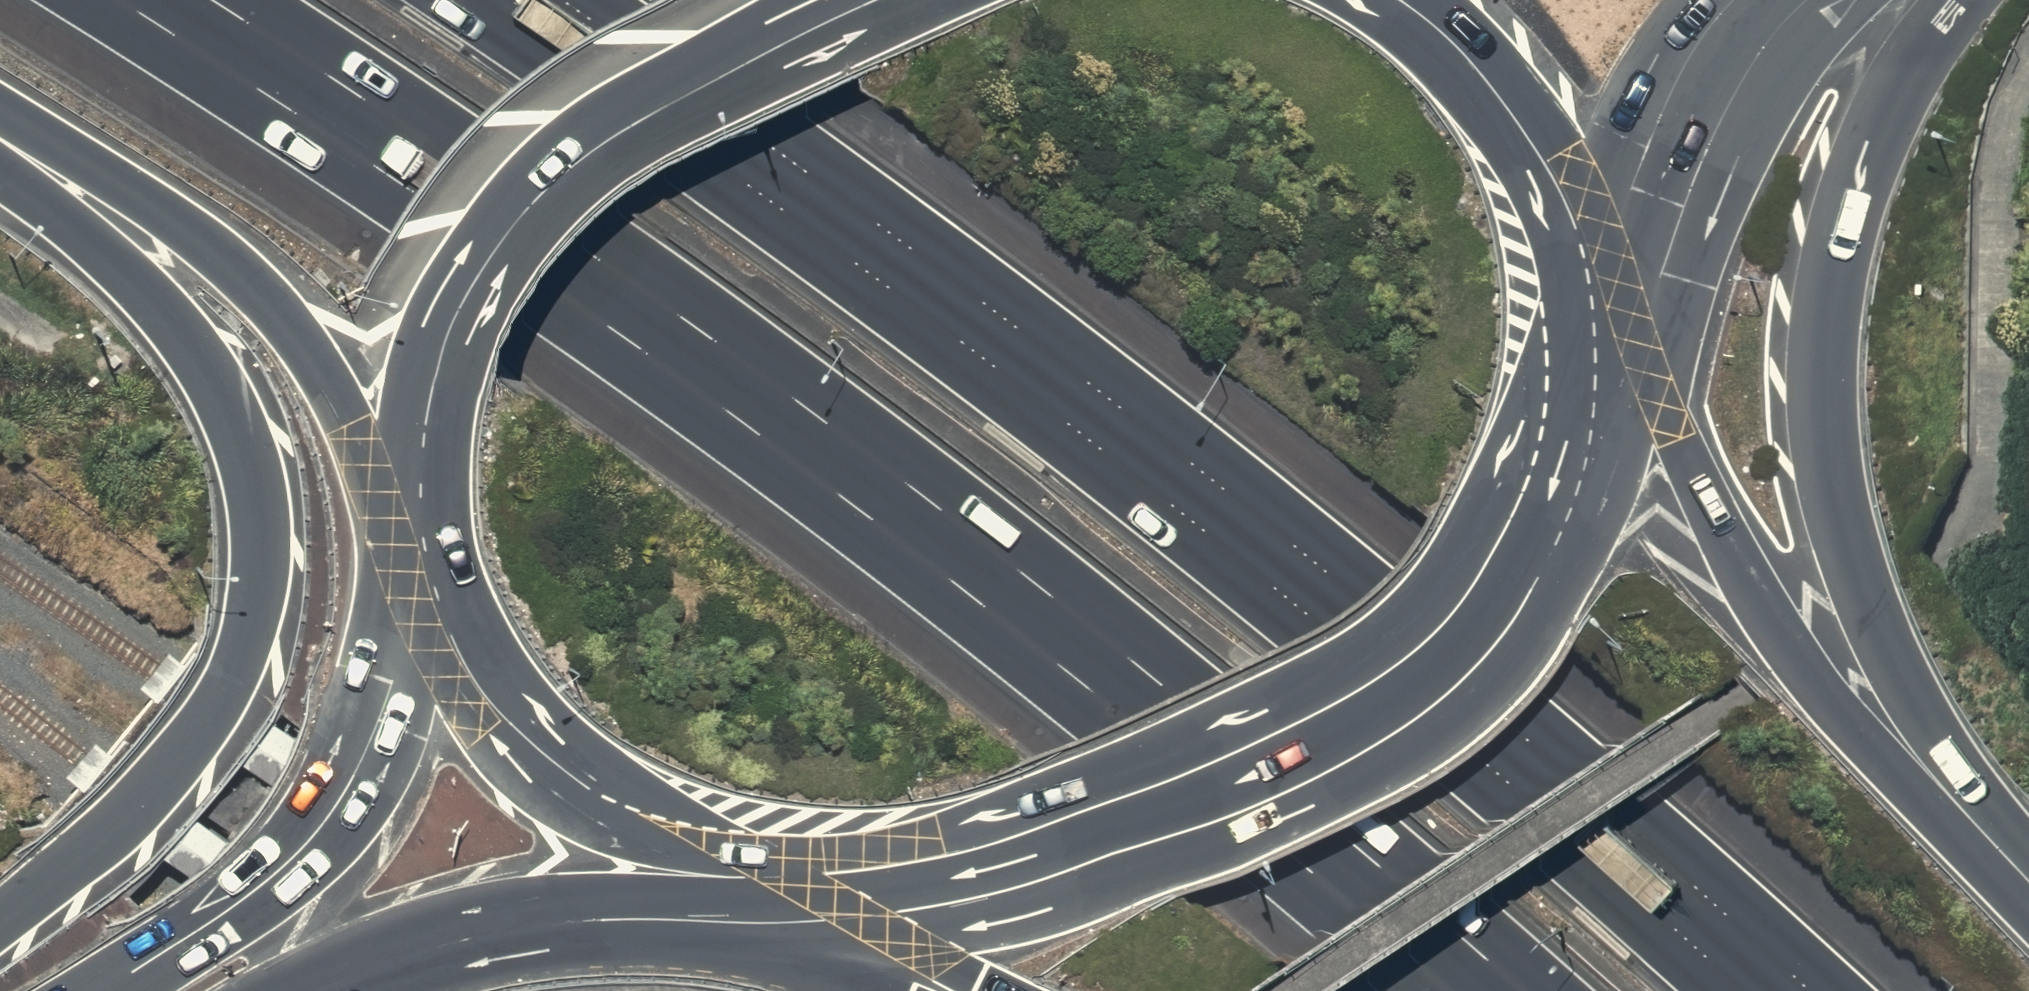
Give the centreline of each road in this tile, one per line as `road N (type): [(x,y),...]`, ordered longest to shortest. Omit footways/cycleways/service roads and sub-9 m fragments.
road 1 (motorway): [(1523,990),(1153,651),(657,281),(209,0)]
road 2 (motorway): [(472,0),(740,172),(1050,395),(1500,755),(1738,990)]
road 3 (primary): [(1609,327),(1558,520),(1513,585),(1408,684),(1290,749),(1086,838),(898,886),(776,901)]
road 4 (motorway): [(1956,0),(1882,110),(1815,294),(1833,493),(1886,651),(2028,882)]
road 5 (motorway): [(0,914),(87,852),(194,736),(239,665),(257,582),(254,503),(232,426),(204,375),(104,255),(0,172)]
road 6 (motorway): [(1609,327),(1805,662),(2028,885)]
road 7 (primary): [(406,471),(434,346),(491,236),(539,174),(596,129),(703,70),(866,0)]
road 8 (primary): [(105,990),(238,900),(302,835),(363,738),(388,679),(406,471)]
road 9 (primary): [(776,901),(619,790),(510,691),(440,573),(406,471)]
road 10 (motorway): [(406,471),(323,346),(263,279),(188,226),(0,119)]
road 11 (primary): [(776,901),(486,924),(358,961),(308,990)]
road 12 (primary): [(1404,0),(1479,68),(1543,160),(1609,327)]
road 13 (primary): [(1799,0),(1698,135),(1609,327)]
road 14 (motorway): [(947,990),(776,901)]

